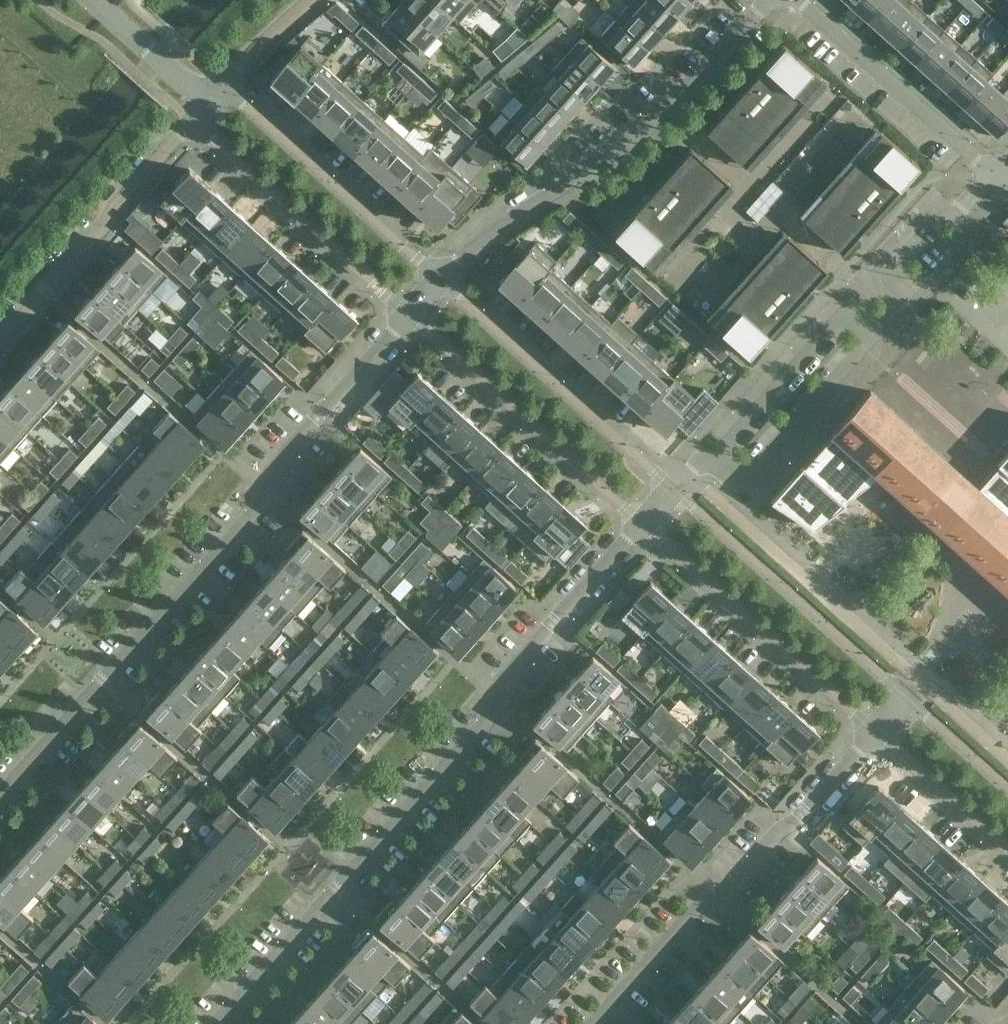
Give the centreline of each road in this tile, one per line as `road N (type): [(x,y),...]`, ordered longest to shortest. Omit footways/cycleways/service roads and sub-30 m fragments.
road 1 (residential): [(214,1023),(488,717),(499,678),(642,522)]
road 2 (residential): [(0,793),(250,516),(279,454),(408,316)]
road 3 (residential): [(440,278),(493,229),(636,128),(767,0)]
road 4 (residential): [(592,1023),(700,903),(779,829),(800,820),(877,734)]
road 5 (residential): [(909,698),(672,488)]
road 6 (residential): [(642,522),(877,734)]
road 7 (residential): [(672,488),(440,278)]
road 8 (residential): [(408,316),(642,522)]
road 9 (residential): [(190,120),(408,316)]
road 10 (residential): [(440,278),(221,84)]
road 11 (residential): [(0,338),(190,120)]
road 12 (residential): [(1002,169),(982,164),(798,0)]
road 13 (residential): [(877,734),(1007,853)]
road 14 (residential): [(202,106),(89,0)]
road 15 (residential): [(1007,786),(909,698)]
road 16 (residential): [(221,84),(310,0)]

